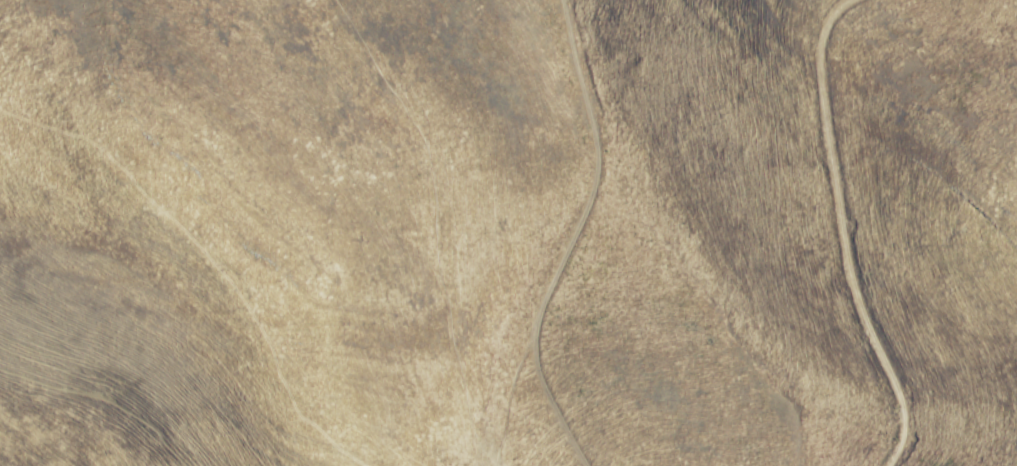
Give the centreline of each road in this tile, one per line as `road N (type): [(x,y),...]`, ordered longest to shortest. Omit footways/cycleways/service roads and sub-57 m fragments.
road 1 (track): [(574,465),(528,375),(522,344),(585,187),(580,110),(554,0)]
road 2 (track): [(844,0),(813,38),(815,132),(844,295),(891,419),(878,465)]

